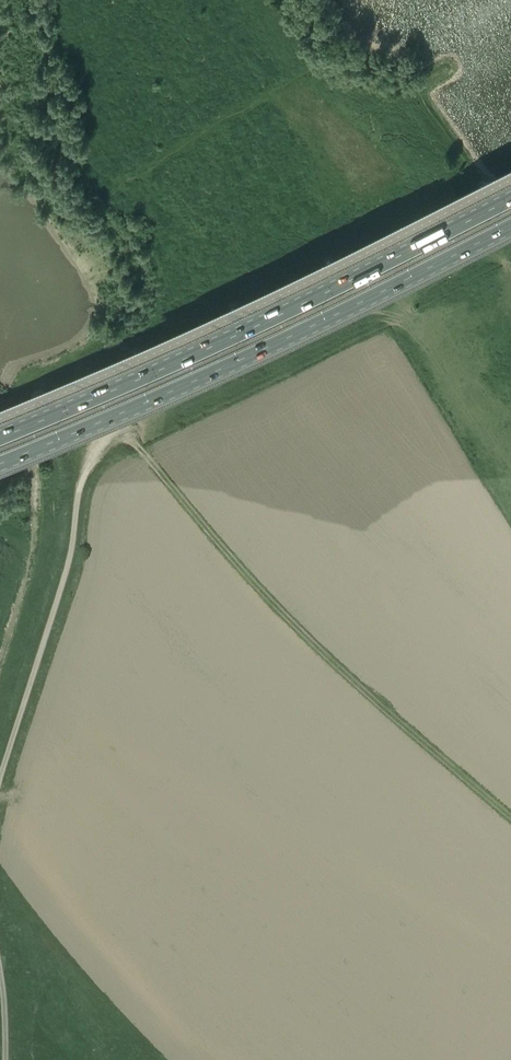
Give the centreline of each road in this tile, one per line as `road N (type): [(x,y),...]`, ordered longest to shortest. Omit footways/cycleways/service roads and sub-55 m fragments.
road 1 (track): [(510,819),(367,695),(239,568),(137,443),(107,443),(86,471)]
road 2 (trunk): [(510,189),(0,435)]
road 3 (trunk): [(0,460),(231,357),(510,215)]

